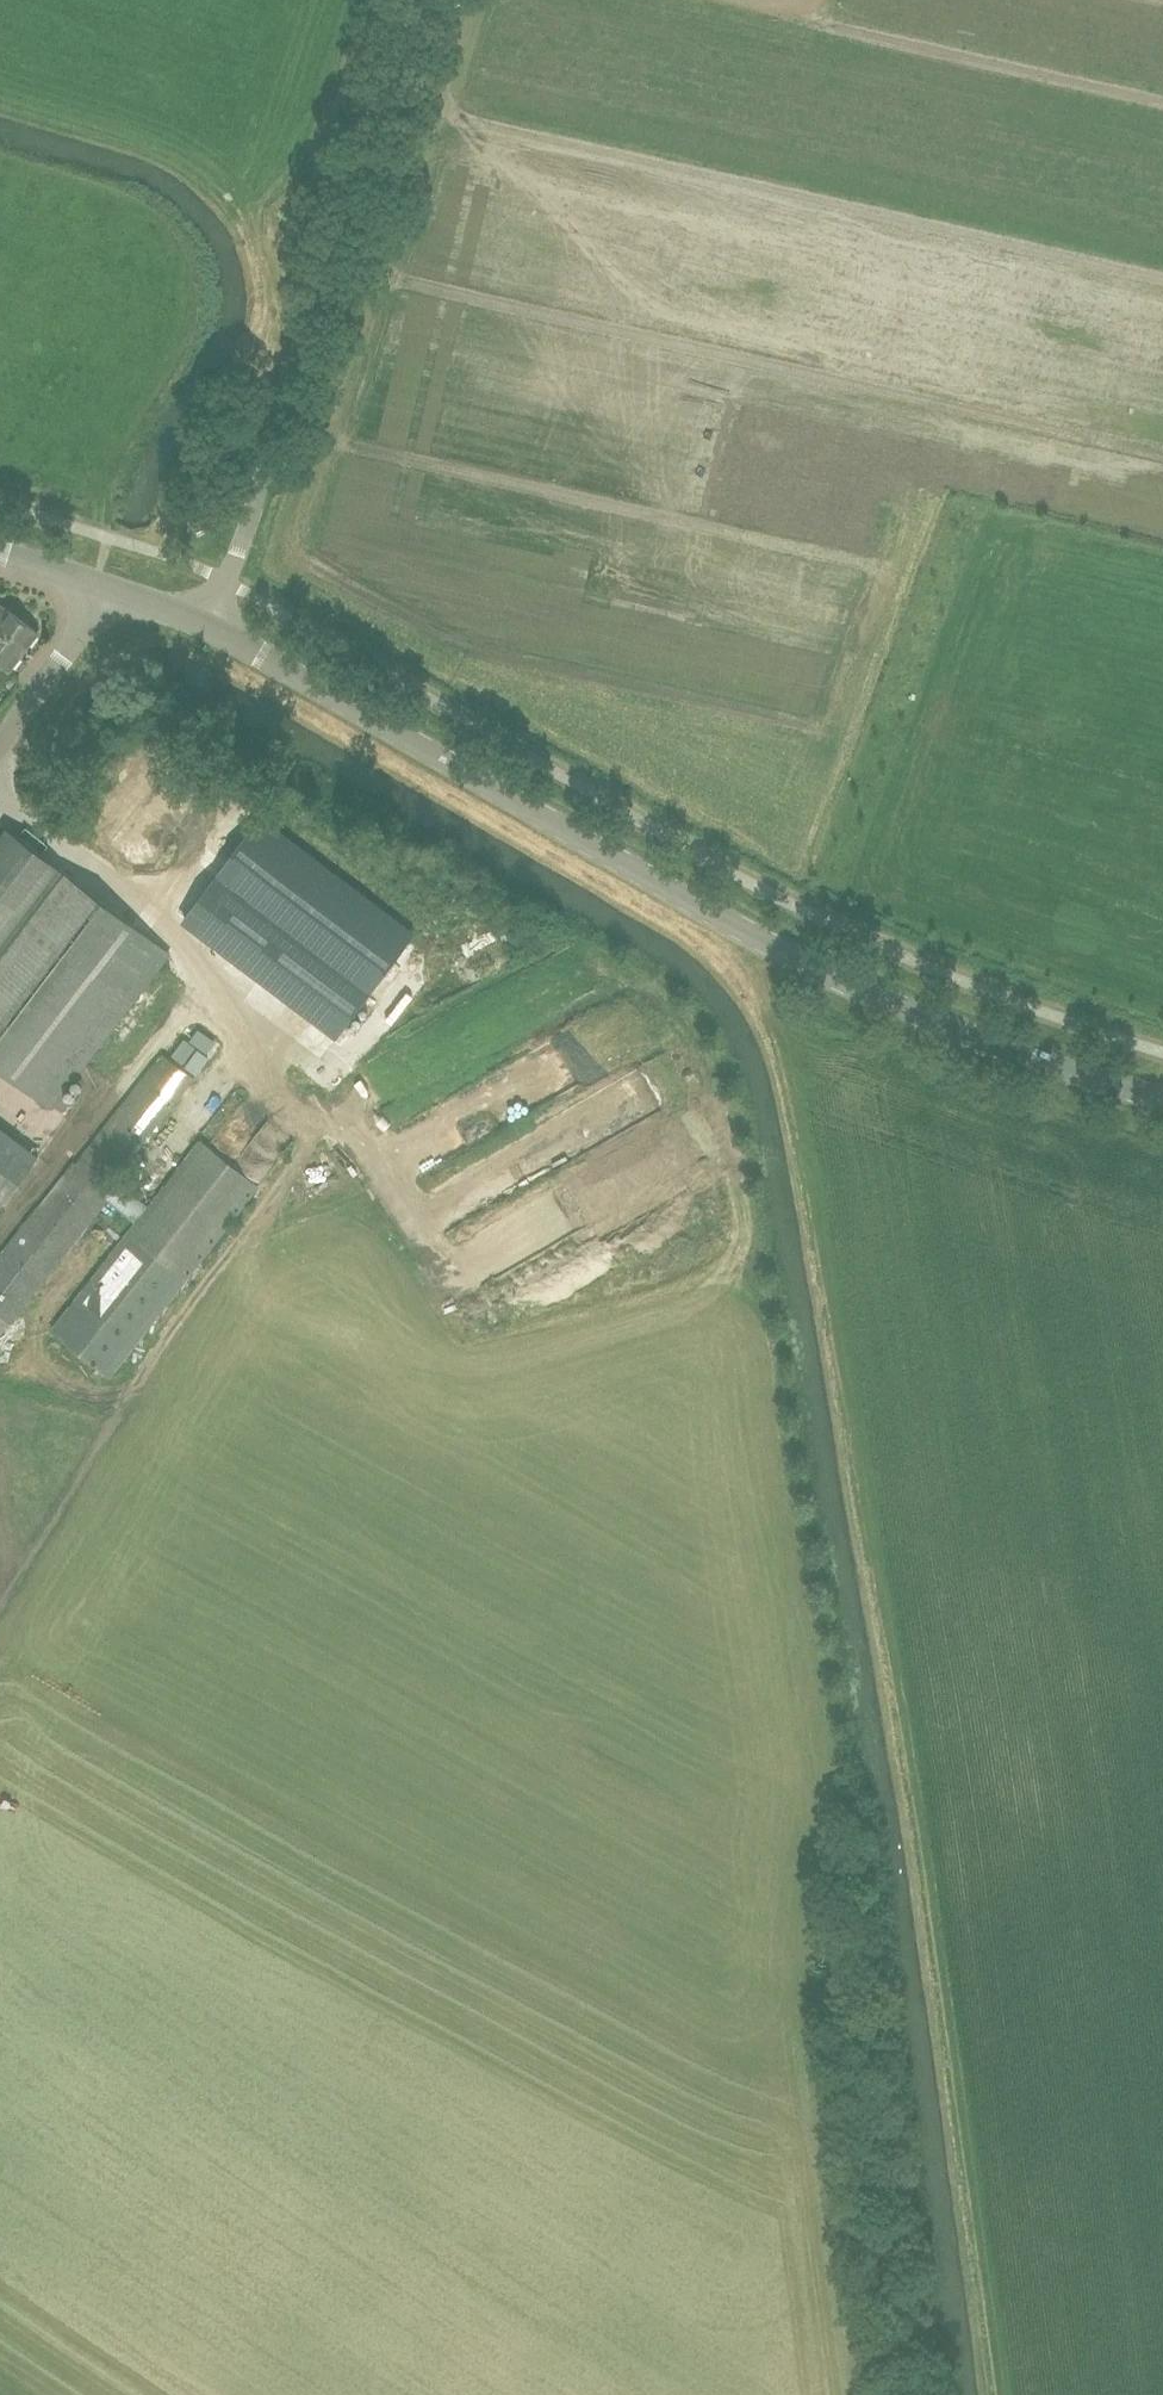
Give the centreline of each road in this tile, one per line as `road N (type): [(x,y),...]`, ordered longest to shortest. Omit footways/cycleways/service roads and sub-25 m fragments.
road 1 (tertiary): [(1162,1098),(1050,1069),(883,1004),(406,750),(197,624)]
road 2 (unclassified): [(197,624),(226,581),(419,0)]
road 3 (unclassified): [(0,725),(97,581)]

